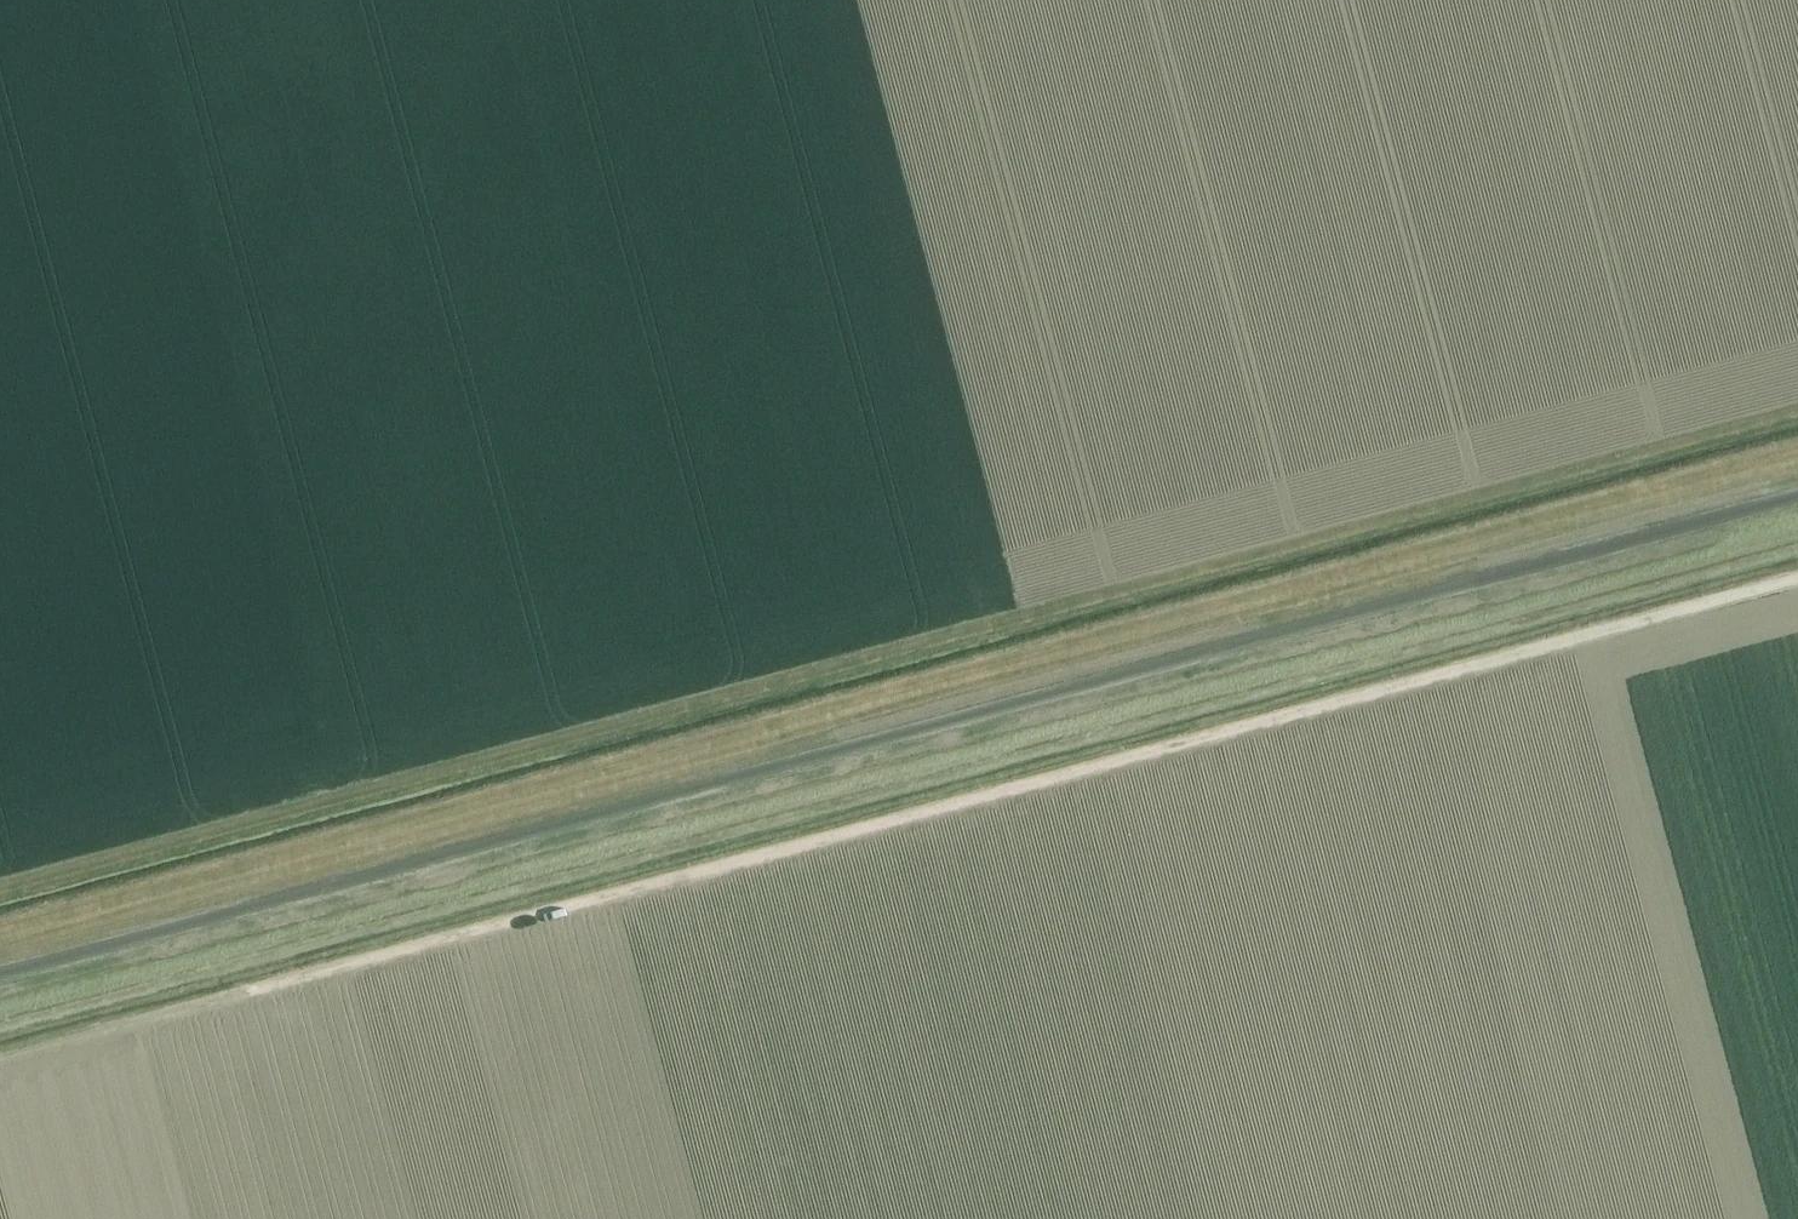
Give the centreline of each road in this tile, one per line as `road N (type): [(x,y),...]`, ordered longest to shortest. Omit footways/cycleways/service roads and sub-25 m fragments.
road 1 (unclassified): [(1797,495),(0,972)]

